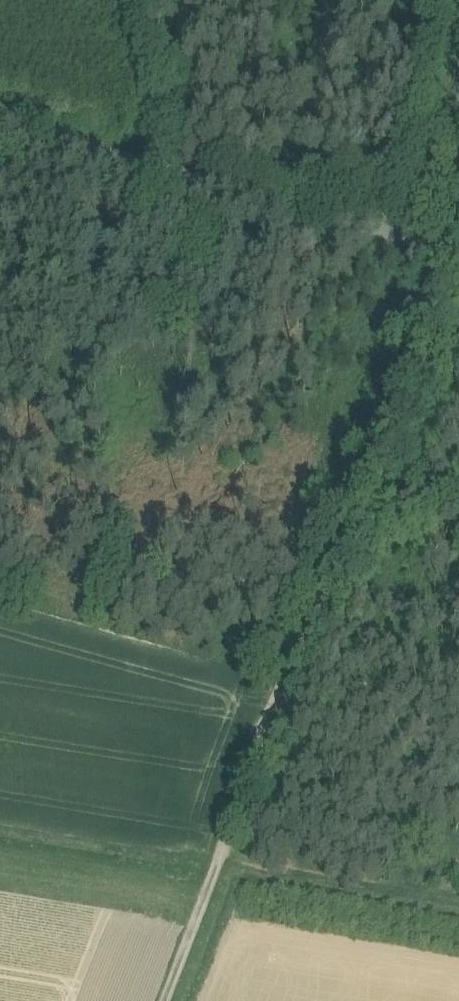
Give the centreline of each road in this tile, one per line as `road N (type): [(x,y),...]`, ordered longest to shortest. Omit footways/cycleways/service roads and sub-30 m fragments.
road 1 (track): [(169,1000),(452,234)]
road 2 (unclassified): [(0,111),(458,237)]
road 3 (track): [(458,16),(382,216)]
road 4 (track): [(228,0),(181,162)]

